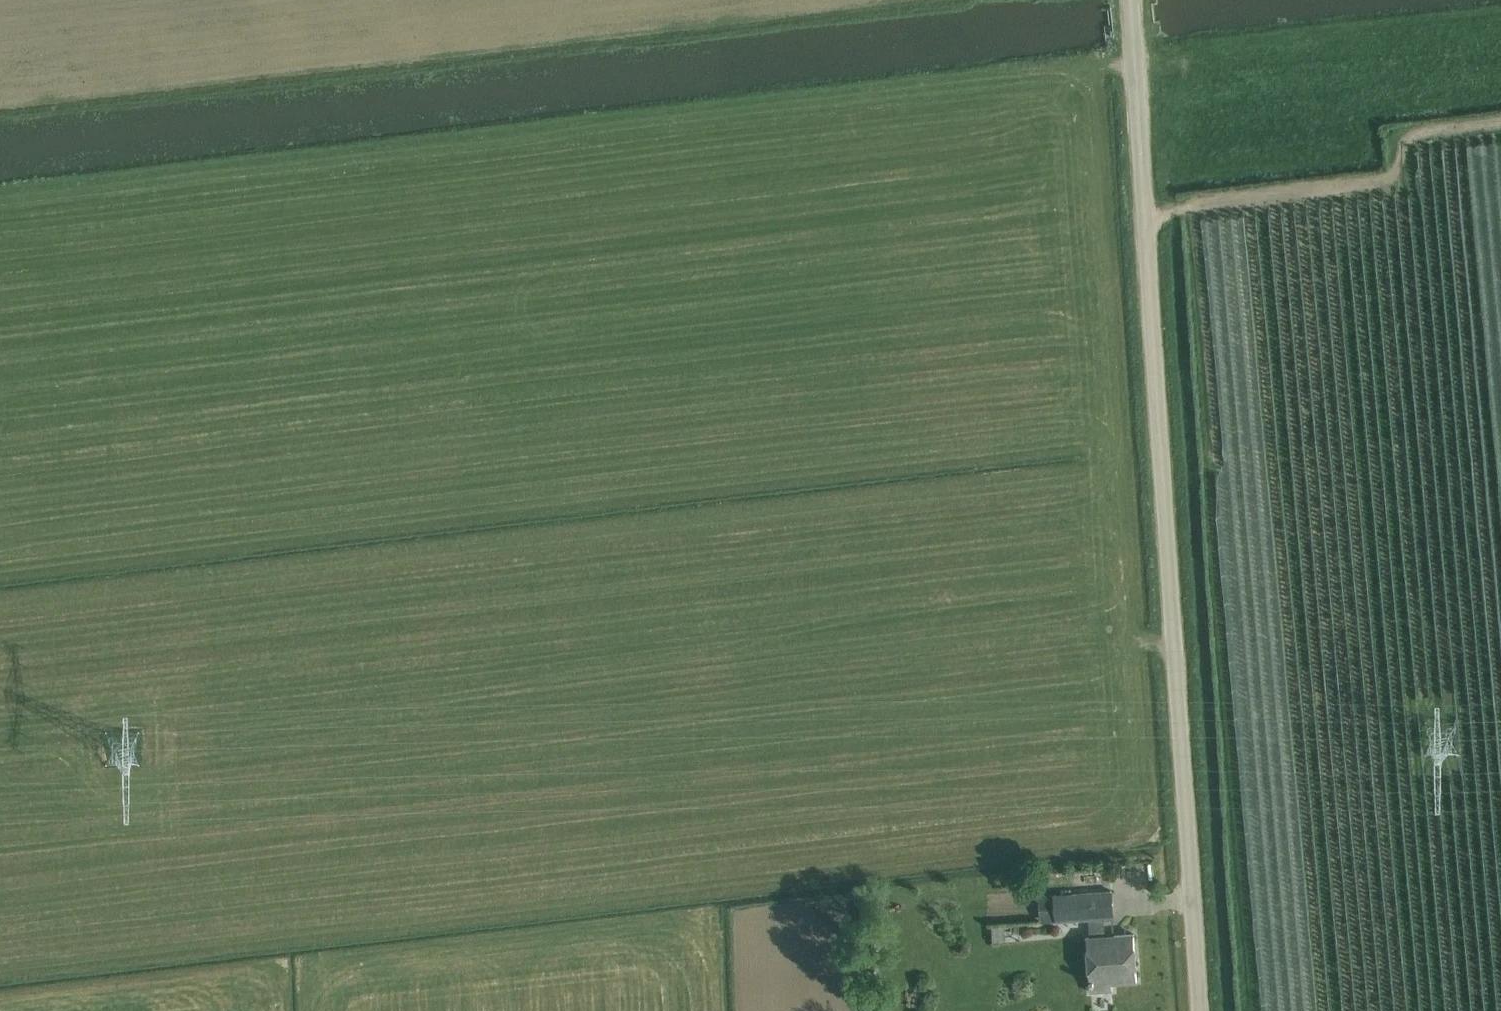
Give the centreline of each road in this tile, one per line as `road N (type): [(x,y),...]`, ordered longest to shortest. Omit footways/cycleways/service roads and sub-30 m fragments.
road 1 (unclassified): [(1200,1010),(1132,0)]

